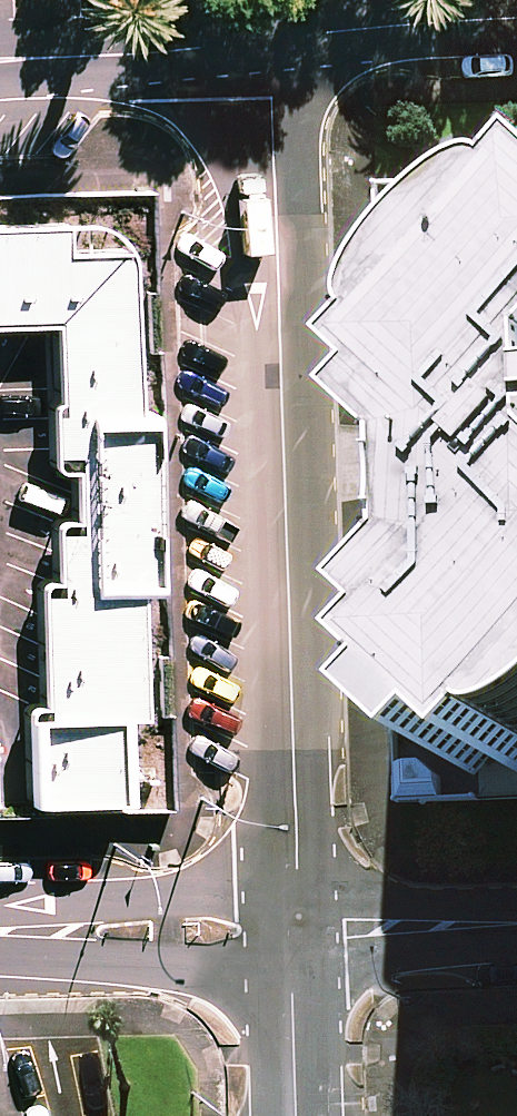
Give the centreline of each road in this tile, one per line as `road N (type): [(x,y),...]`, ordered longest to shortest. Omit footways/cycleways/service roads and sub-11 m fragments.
road 1 (tertiary): [(274,42),(292,928)]
road 2 (residential): [(292,928),(0,933)]
road 3 (tertiary): [(274,42),(0,61)]
road 4 (tertiary): [(274,42),(516,15)]
road 5 (residential): [(516,925),(292,928)]
road 6 (tertiary): [(292,928),(298,1115)]

